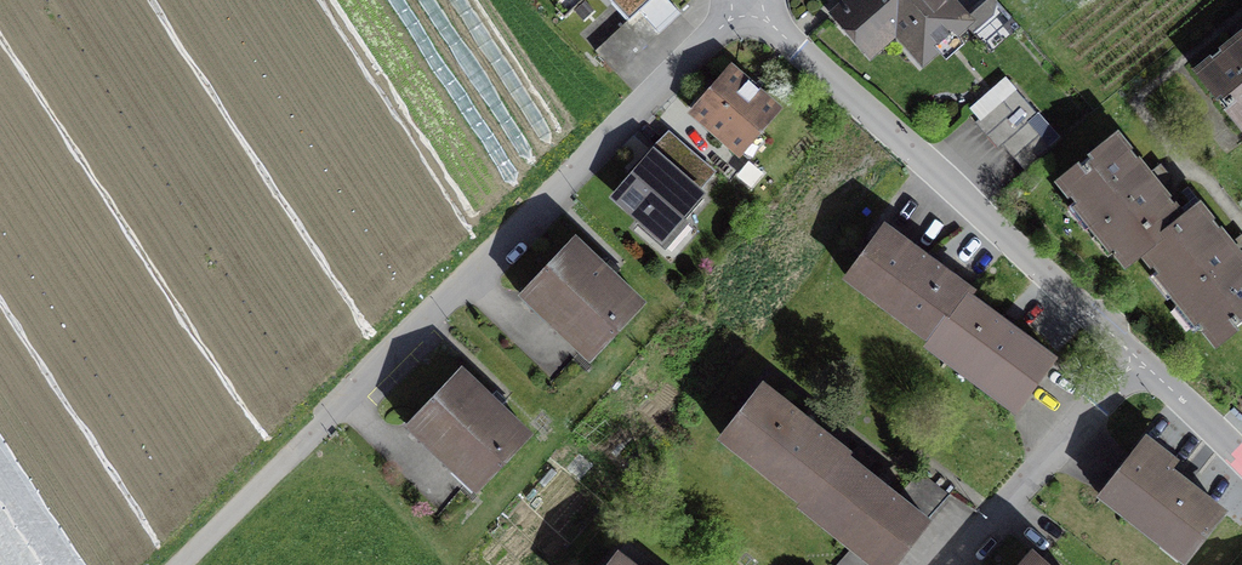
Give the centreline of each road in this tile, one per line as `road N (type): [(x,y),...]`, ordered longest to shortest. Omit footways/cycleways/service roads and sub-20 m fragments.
road 1 (residential): [(180,564),(749,4)]
road 2 (residential): [(1138,359),(749,4)]
road 3 (residential): [(1138,359),(953,564)]
road 4 (residential): [(1241,456),(1138,359)]

